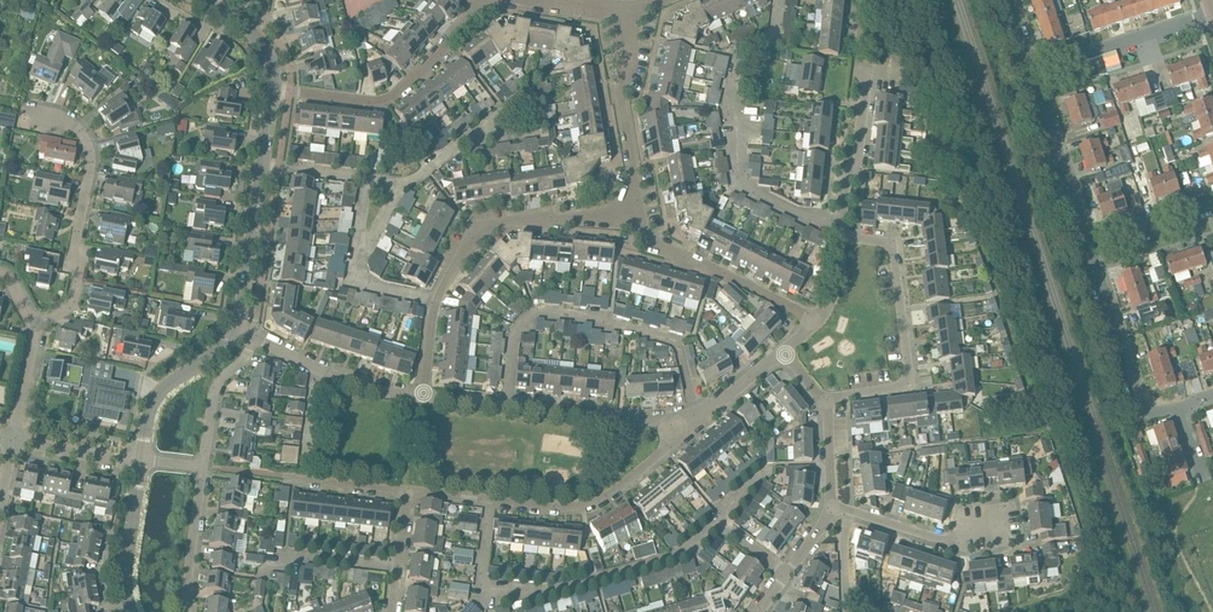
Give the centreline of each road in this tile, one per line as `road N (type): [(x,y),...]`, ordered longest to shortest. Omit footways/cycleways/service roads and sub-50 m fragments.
road 1 (residential): [(642,214),(483,224),(436,302),(422,396)]
road 2 (residential): [(690,425),(622,485),(582,504),(552,508),(405,490)]
road 3 (residential): [(827,399),(911,384),(893,244),(839,236)]
road 4 (residential): [(38,323),(68,309),(74,295),(90,156),(69,120),(26,115)]
road 5 (residential): [(690,425),(422,396)]
road 6 (residential): [(272,90),(384,103),(480,13)]
road 7 (residential): [(866,0),(857,160),(845,180),(839,236)]
road 8 (residential): [(272,90),(238,326)]
road 9 (residential): [(642,214),(647,241),(819,319)]
road 10 (residential): [(628,9),(619,93),(642,214)]
road 11 (residential): [(1176,406),(1157,411),(1139,402),(1088,244)]
road 12 (residential): [(1212,13),(1035,72)]
road 13 (residential): [(1088,244),(1035,72)]
road 14 (residential): [(142,460),(160,391),(217,355),(238,326)]
road 15 (residential): [(1011,530),(941,540),(852,514)]
road 16 (residential): [(133,611),(126,590),(142,460)]
road 17 (residential): [(187,611),(204,466)]
road 18 (residential): [(204,466),(216,388),(255,336)]
road 19 (residential): [(13,439),(142,460)]
road 20 (residential): [(1088,244),(1212,204)]
road 21 (residential): [(831,508),(757,611)]
road 22 (residential): [(391,611),(405,490)]

